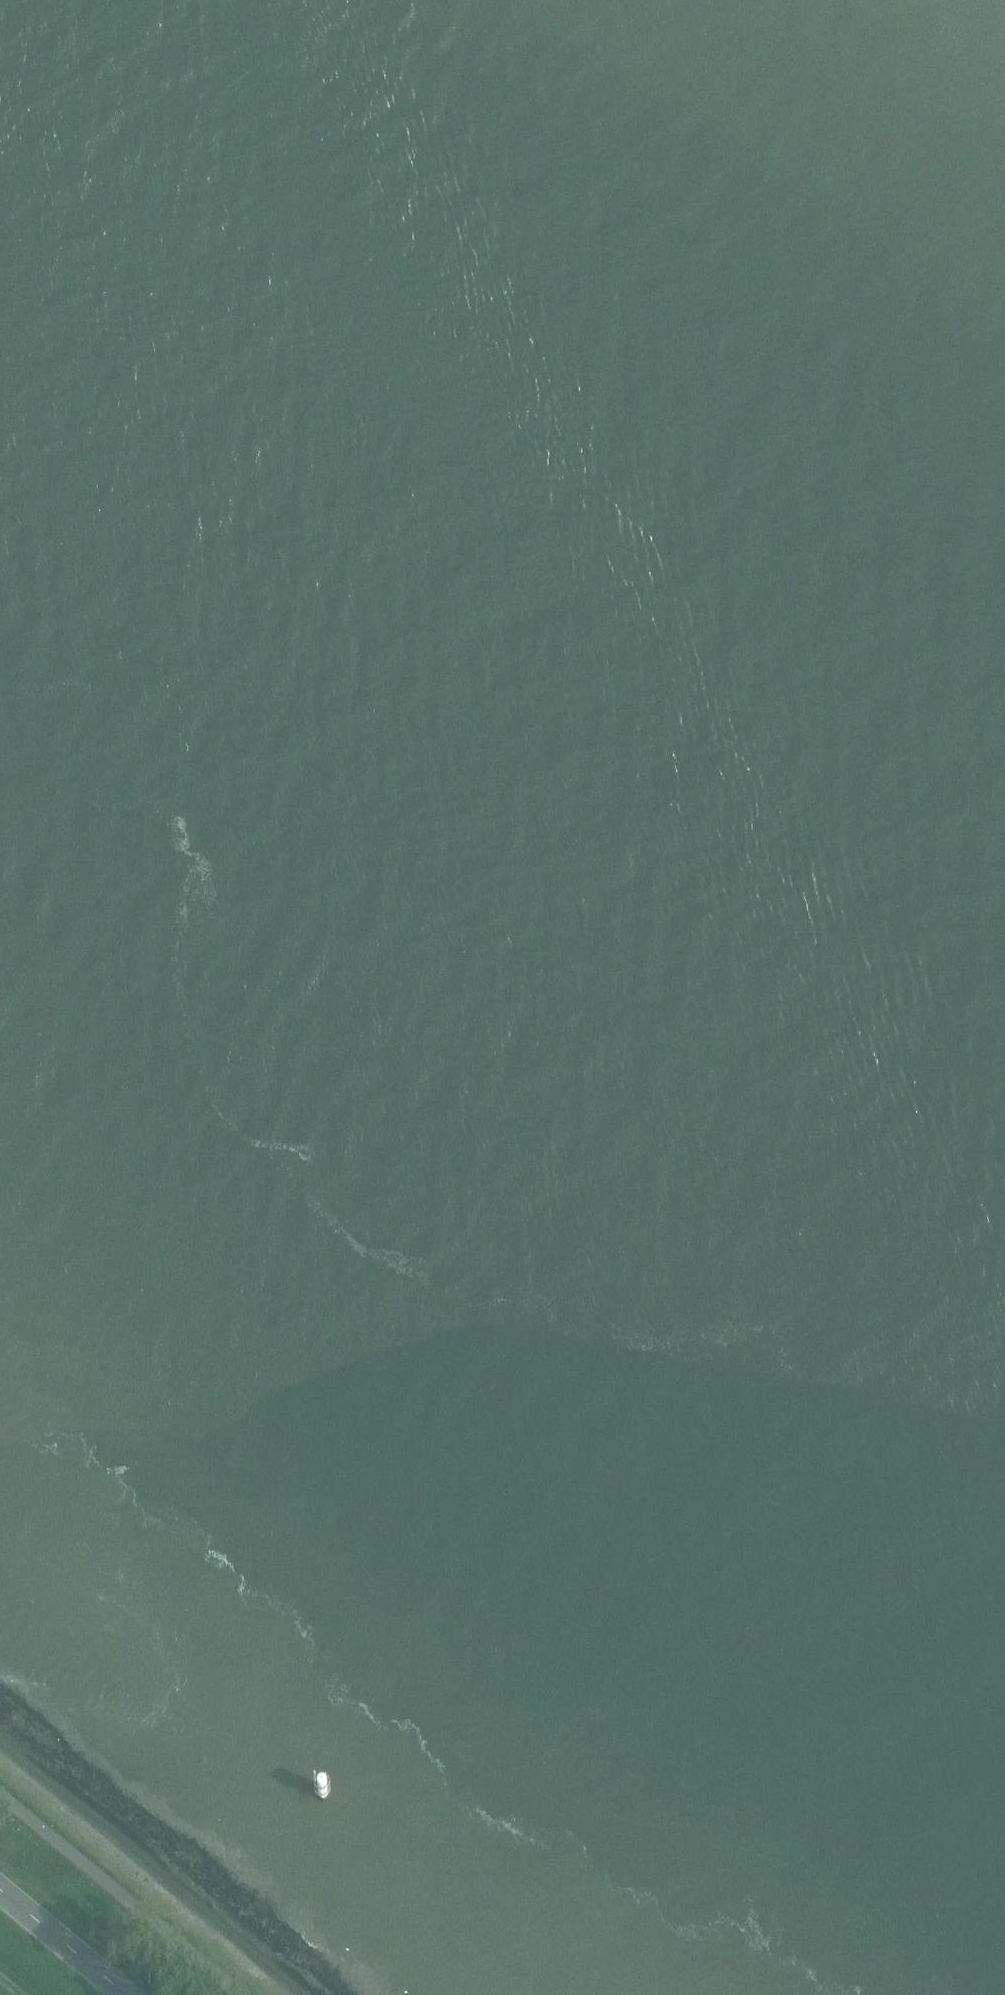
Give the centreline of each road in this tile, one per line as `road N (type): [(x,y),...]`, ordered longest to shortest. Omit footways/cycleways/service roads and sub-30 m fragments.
road 1 (tertiary): [(130,1994),(0,1888)]

